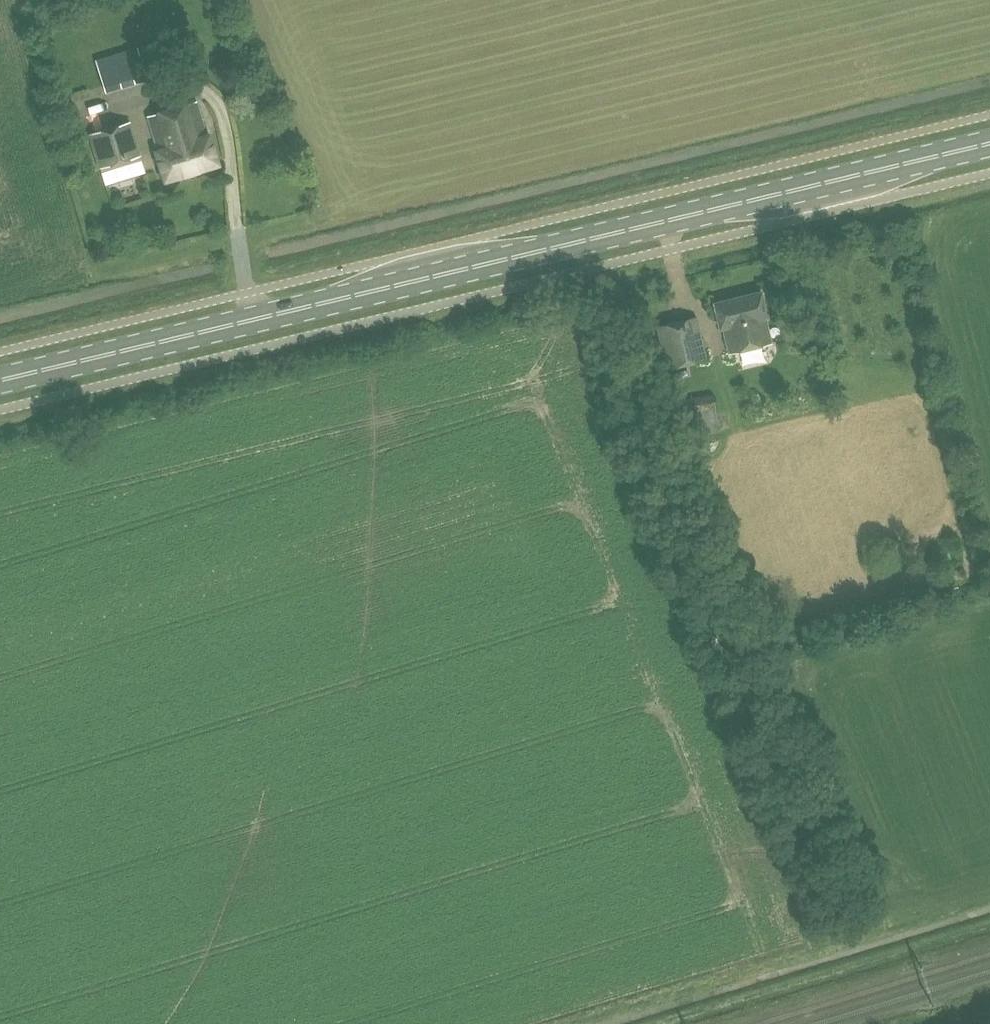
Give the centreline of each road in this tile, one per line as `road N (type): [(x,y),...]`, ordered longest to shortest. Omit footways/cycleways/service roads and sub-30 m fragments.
road 1 (primary): [(0,387),(989,145)]

